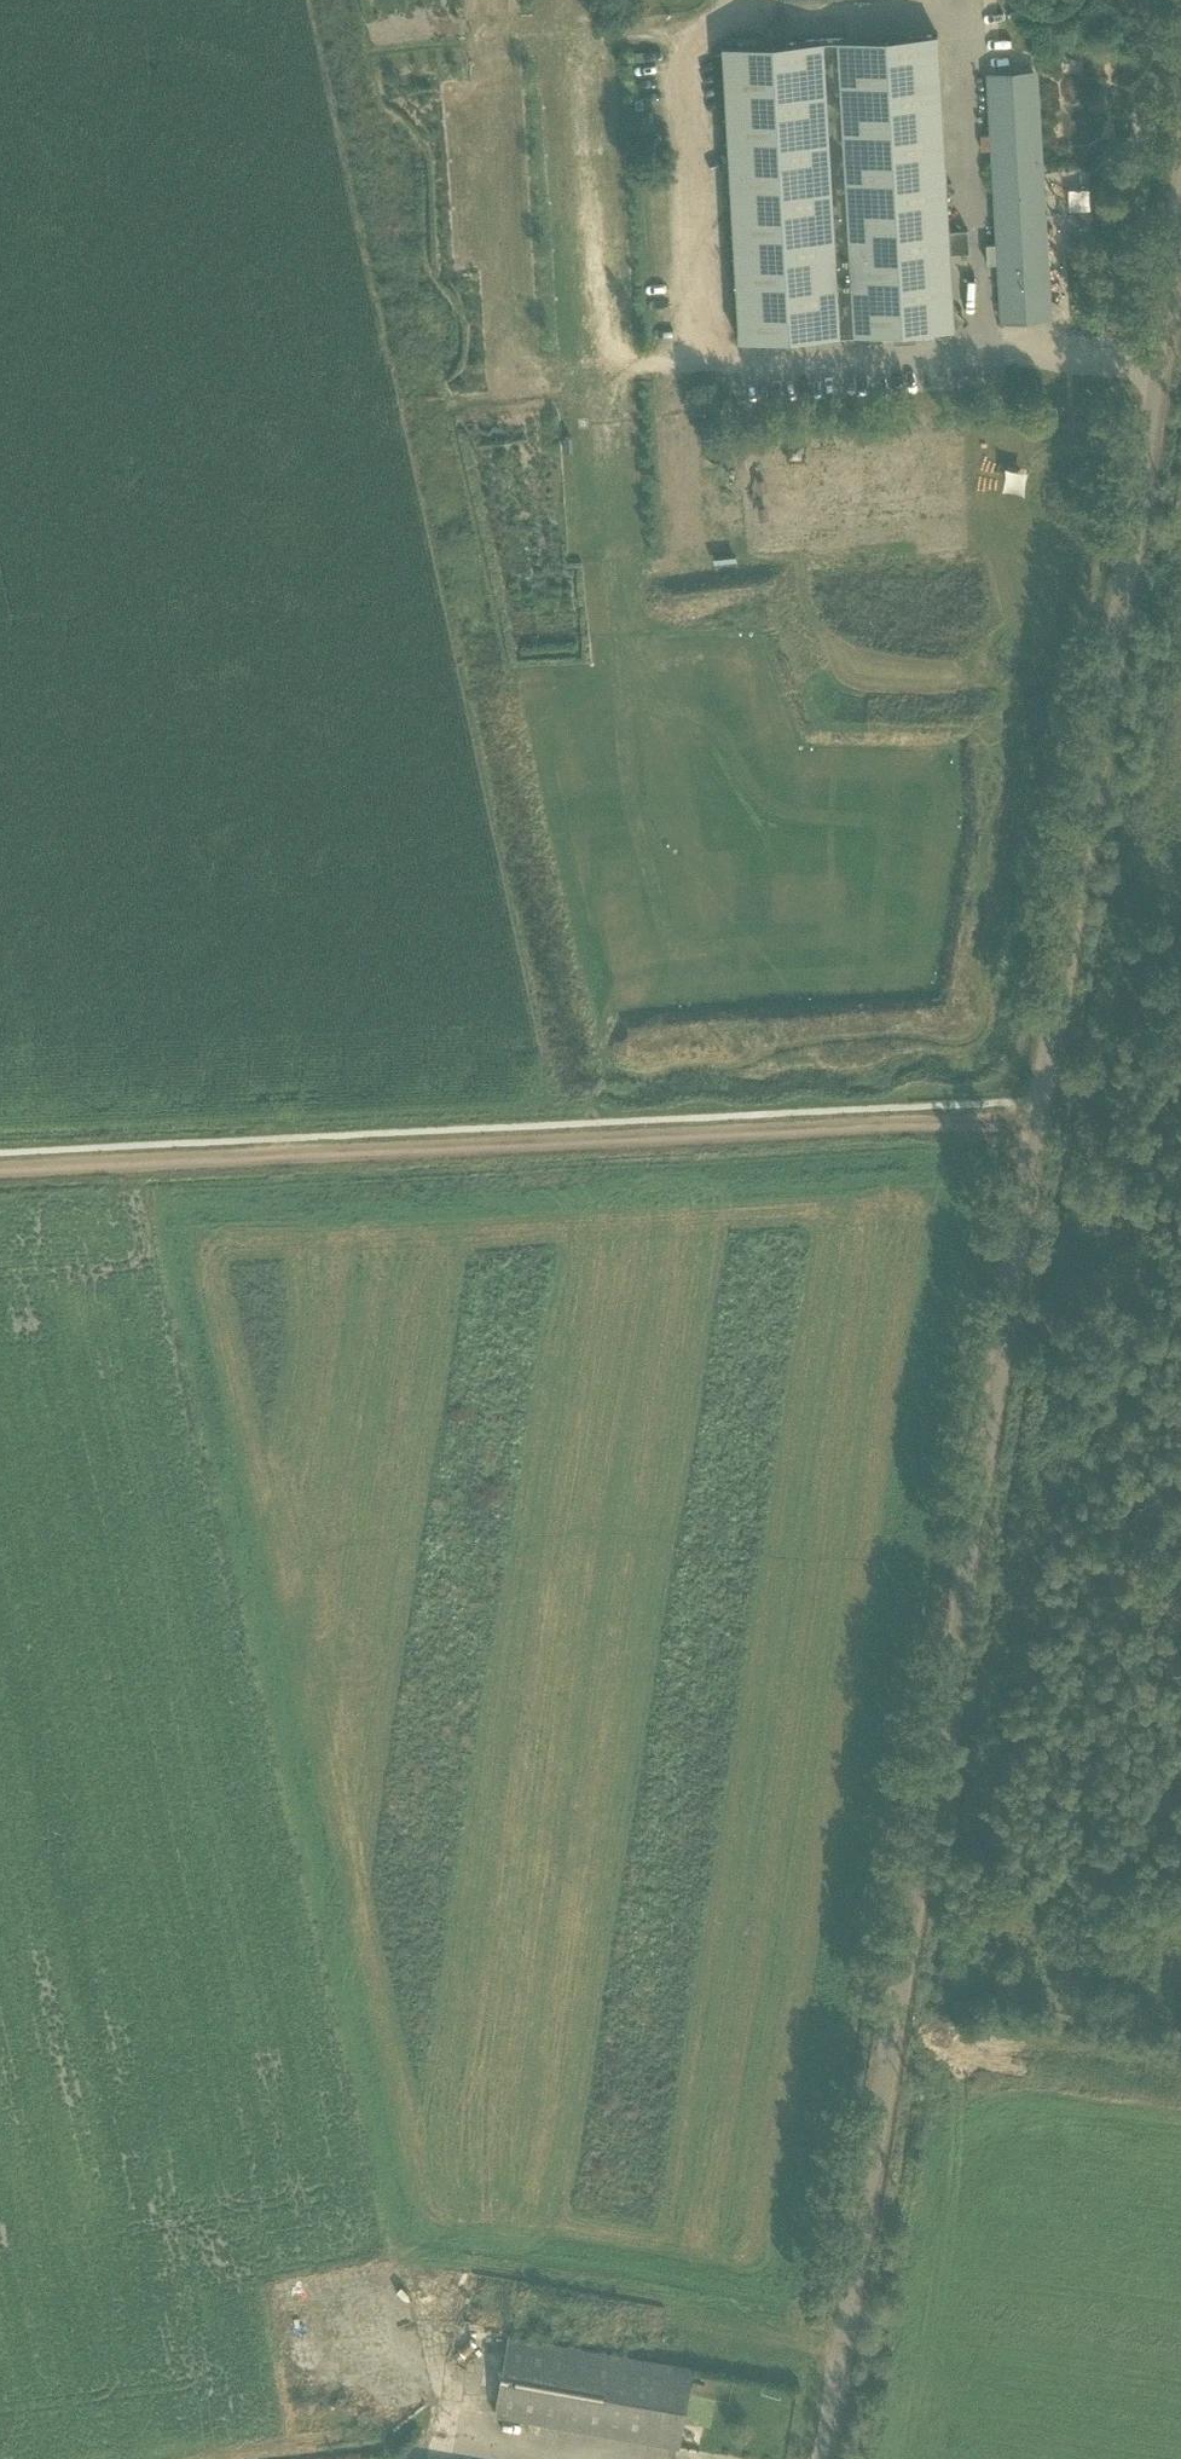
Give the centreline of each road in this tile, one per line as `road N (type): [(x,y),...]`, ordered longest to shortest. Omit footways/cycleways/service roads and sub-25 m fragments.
road 1 (unclassified): [(827,2458),(1180,311)]
road 2 (track): [(1048,1118),(0,1170)]

